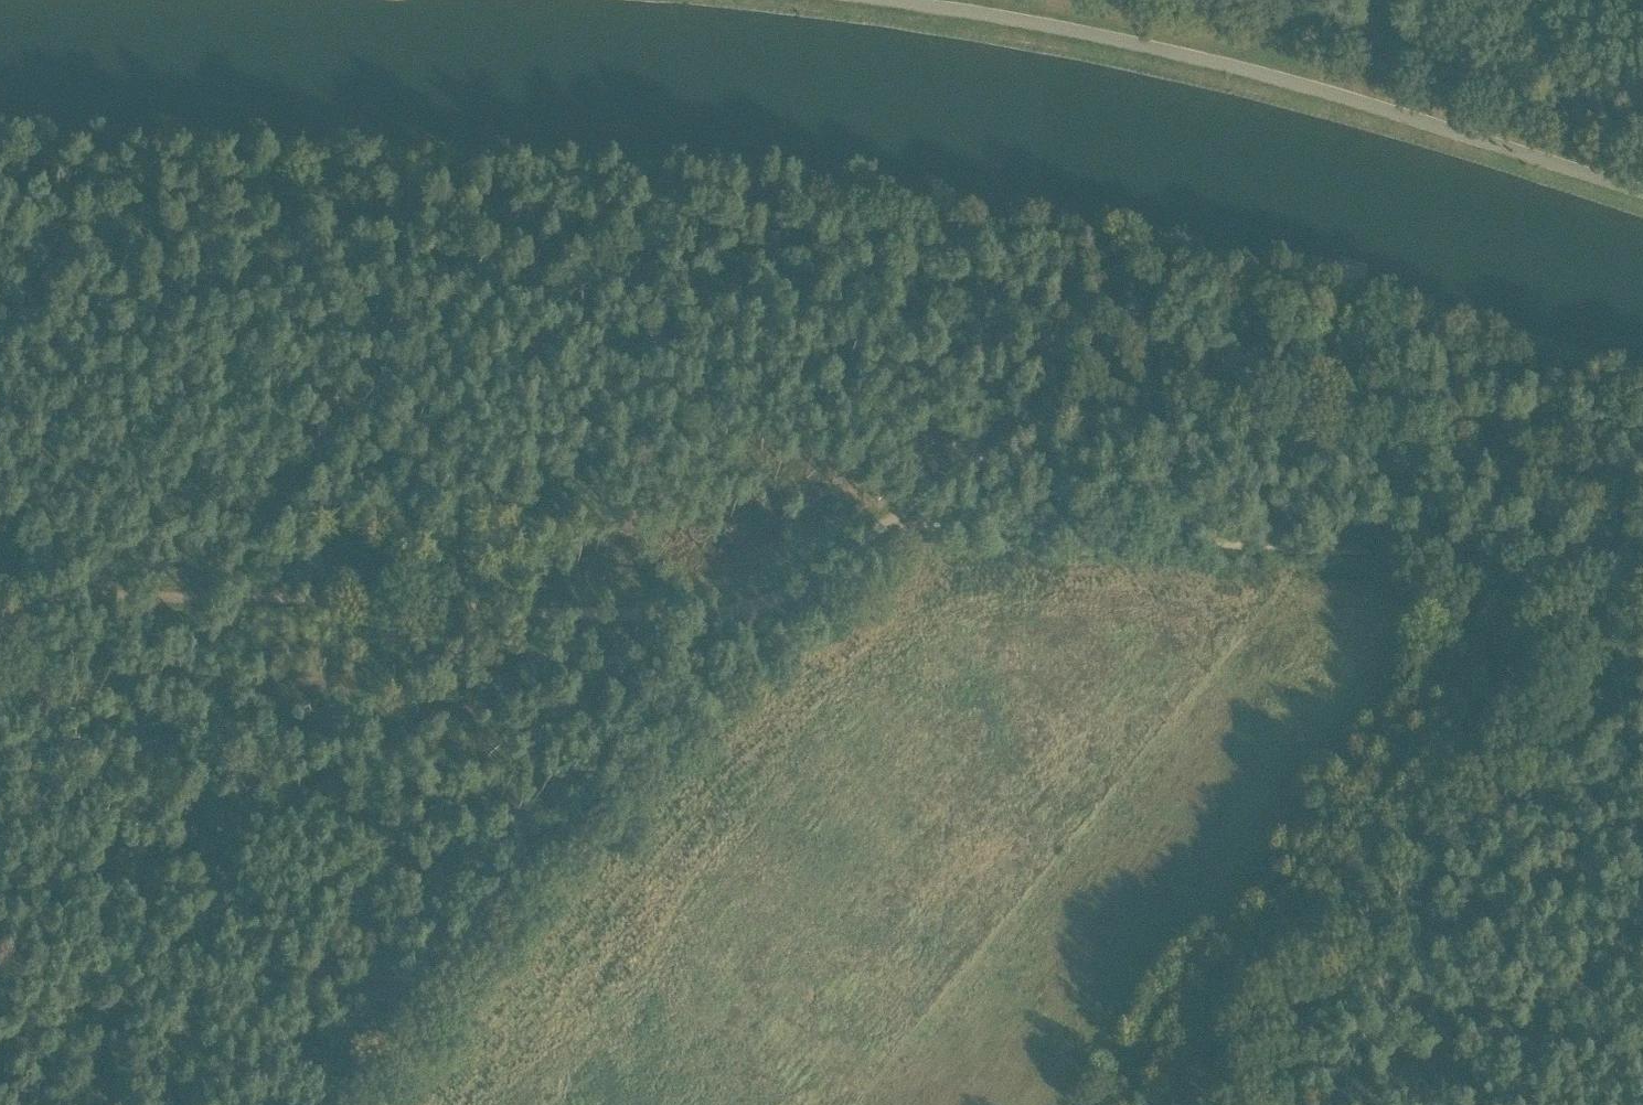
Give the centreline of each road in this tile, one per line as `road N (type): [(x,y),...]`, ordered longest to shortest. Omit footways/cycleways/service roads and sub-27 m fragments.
road 1 (track): [(1642,387),(1250,275),(913,208),(603,163),(0,146)]
road 2 (track): [(779,598),(699,608),(501,606),(324,588),(0,593)]
road 3 (track): [(887,524),(1430,555),(1483,567),(1622,636)]
road 4 (track): [(1048,432),(1112,429),(1320,457)]
road 5 (track): [(1642,154),(1489,105),(1434,68)]
road 6 (track): [(1434,68),(1314,48),(1221,63)]
road 7 (track): [(1048,432),(953,477),(887,524)]
road 8 (track): [(1642,523),(1506,476),(1470,473)]
road 9 (track): [(1320,457),(1470,473)]
road 10 (track): [(887,524),(779,598)]

